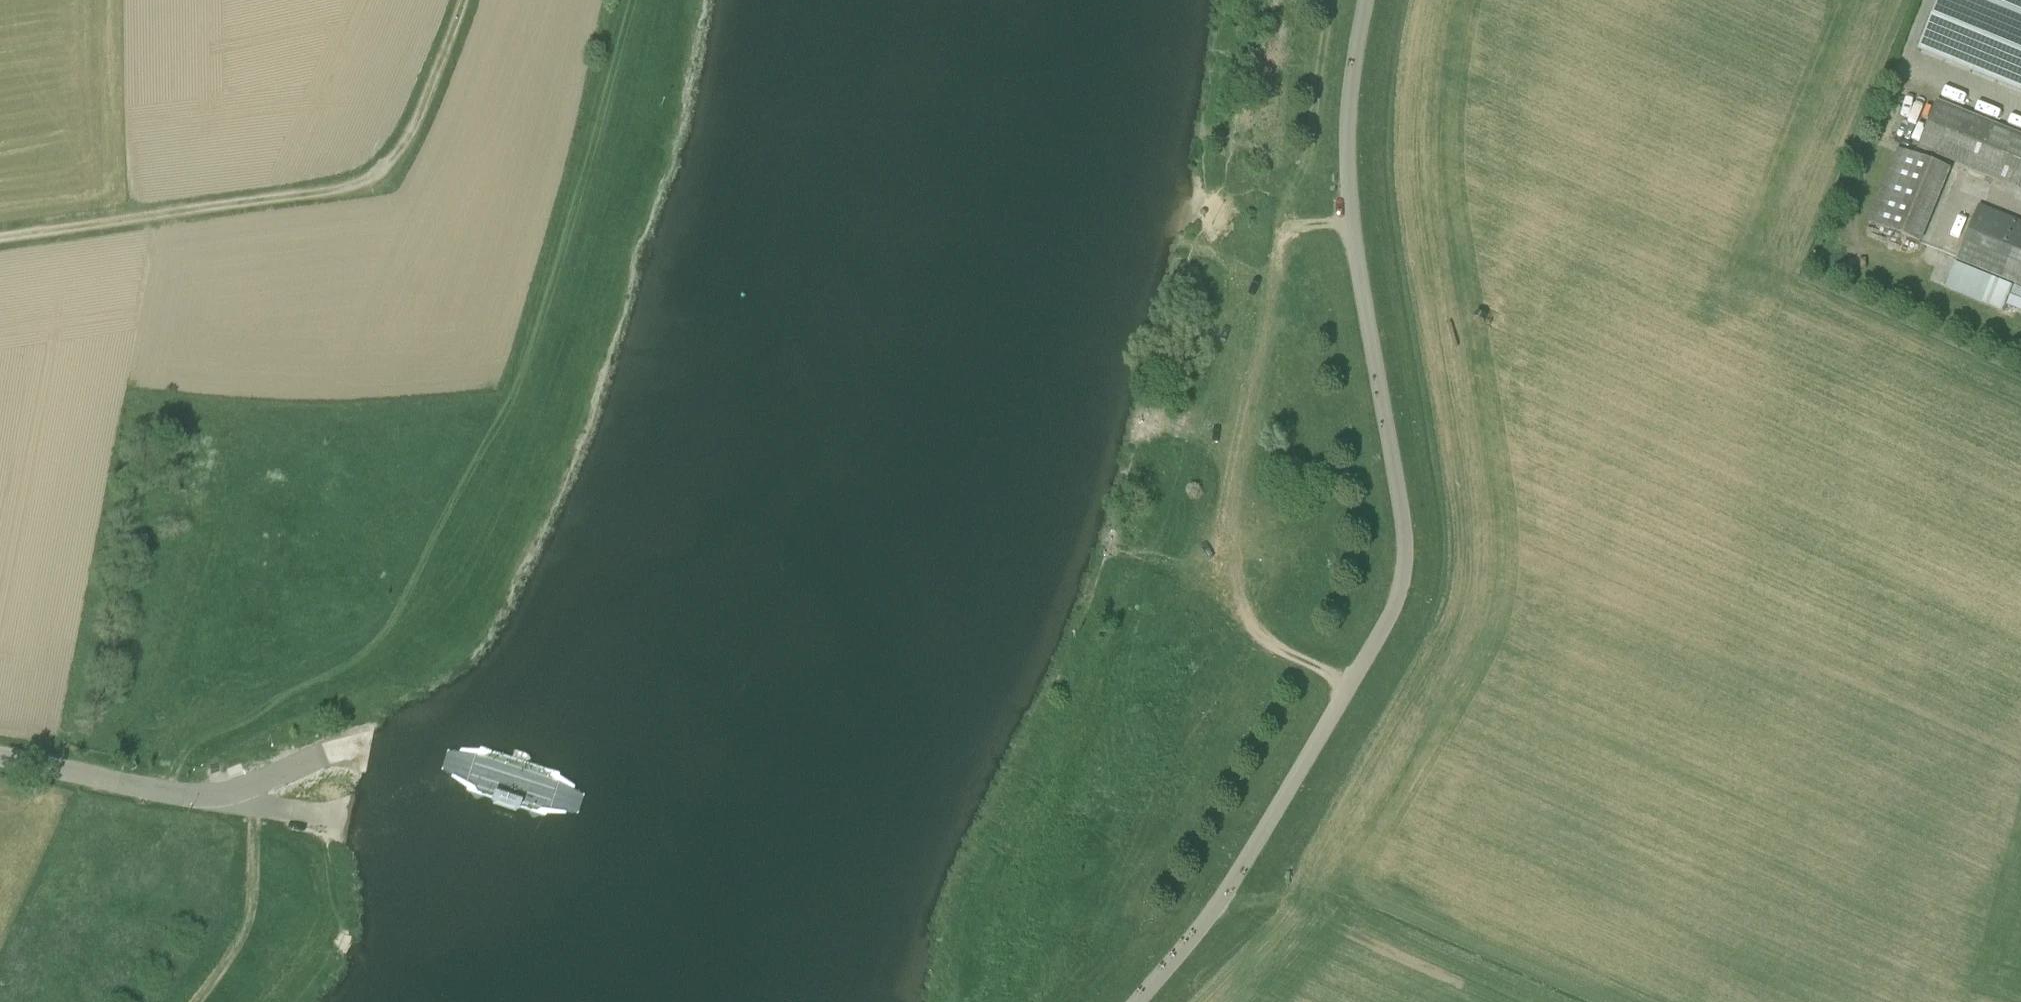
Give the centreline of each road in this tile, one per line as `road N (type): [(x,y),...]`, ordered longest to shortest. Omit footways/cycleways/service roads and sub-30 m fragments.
road 1 (unclassified): [(1140,1001),(1235,892),(1391,616),(1407,557),(1347,161),(1369,0)]
road 2 (track): [(0,239),(326,193),(370,180),(401,150),(464,0)]
road 3 (tertiary): [(371,750),(343,746),(230,794),(188,798),(0,757)]

